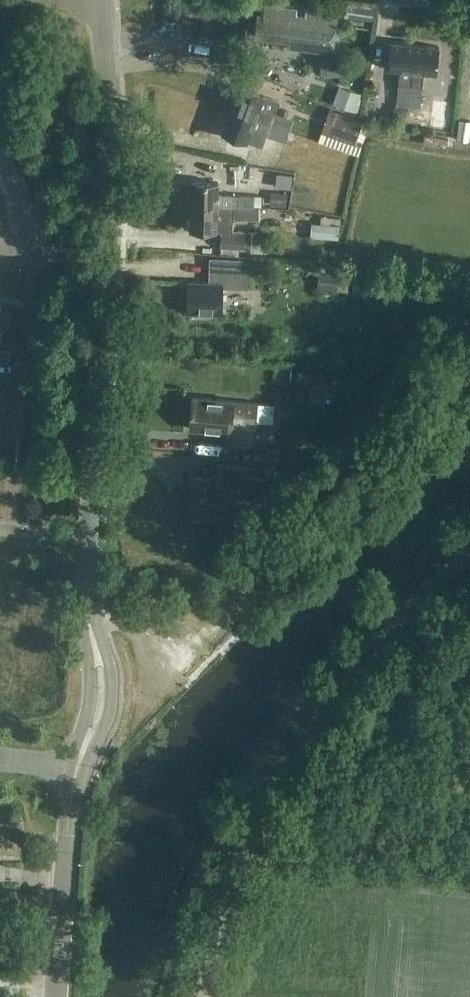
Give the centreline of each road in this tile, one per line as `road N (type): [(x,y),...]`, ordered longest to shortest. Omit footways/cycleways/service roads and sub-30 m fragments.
road 1 (unclassified): [(200,996),(239,868),(283,777),(337,693),(469,554)]
road 2 (track): [(469,375),(208,627),(117,622),(82,630)]
road 3 (tertiary): [(87,611),(107,266)]
road 4 (tertiary): [(107,266),(111,141),(102,0)]
road 5 (tertiary): [(57,996),(76,769)]
road 6 (tertiary): [(76,769),(89,761),(111,694),(87,611)]
road 7 (tertiary): [(87,611),(90,691),(72,754),(76,769)]

